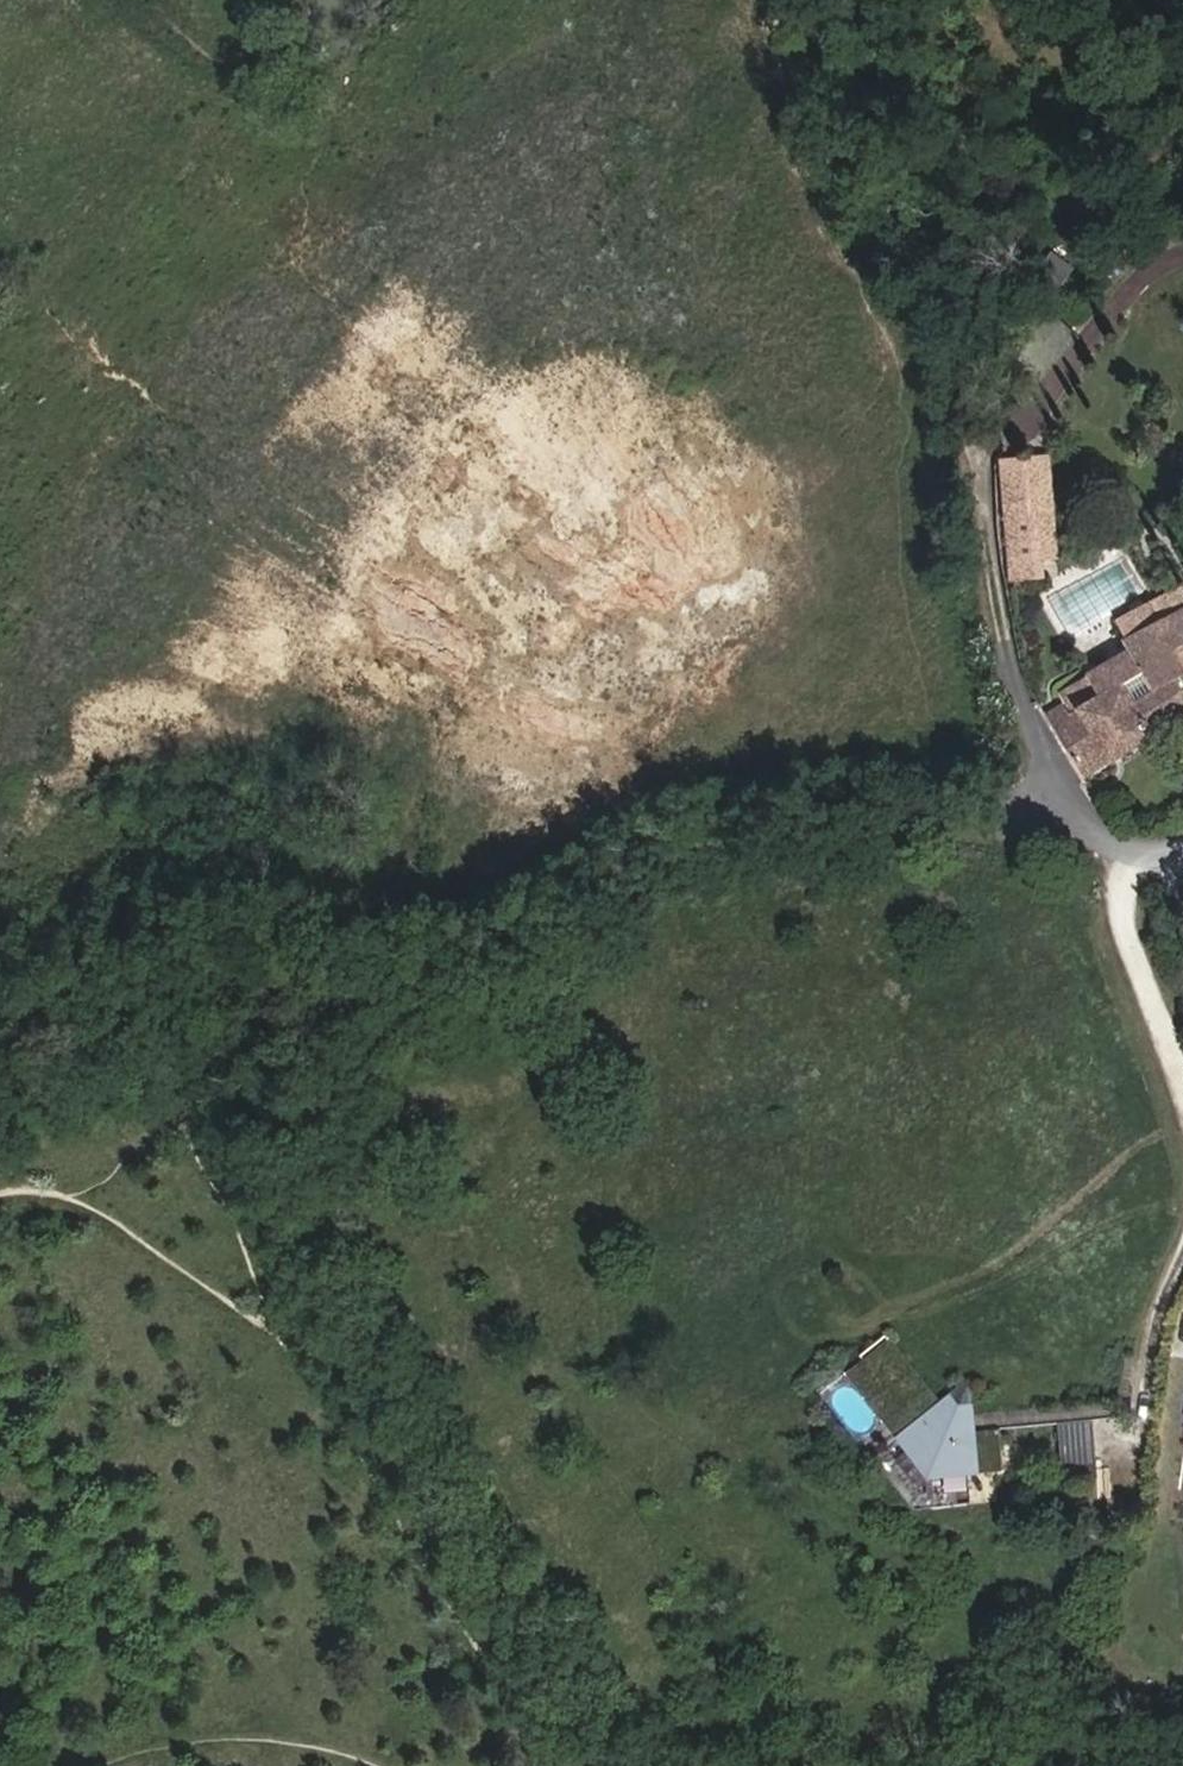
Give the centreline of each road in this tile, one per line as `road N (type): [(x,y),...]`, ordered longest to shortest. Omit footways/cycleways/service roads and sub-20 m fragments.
road 1 (residential): [(1182,850),(1158,865),(1132,916),(1182,1077)]
road 2 (residential): [(1182,1258),(1157,1324),(1143,1432)]

